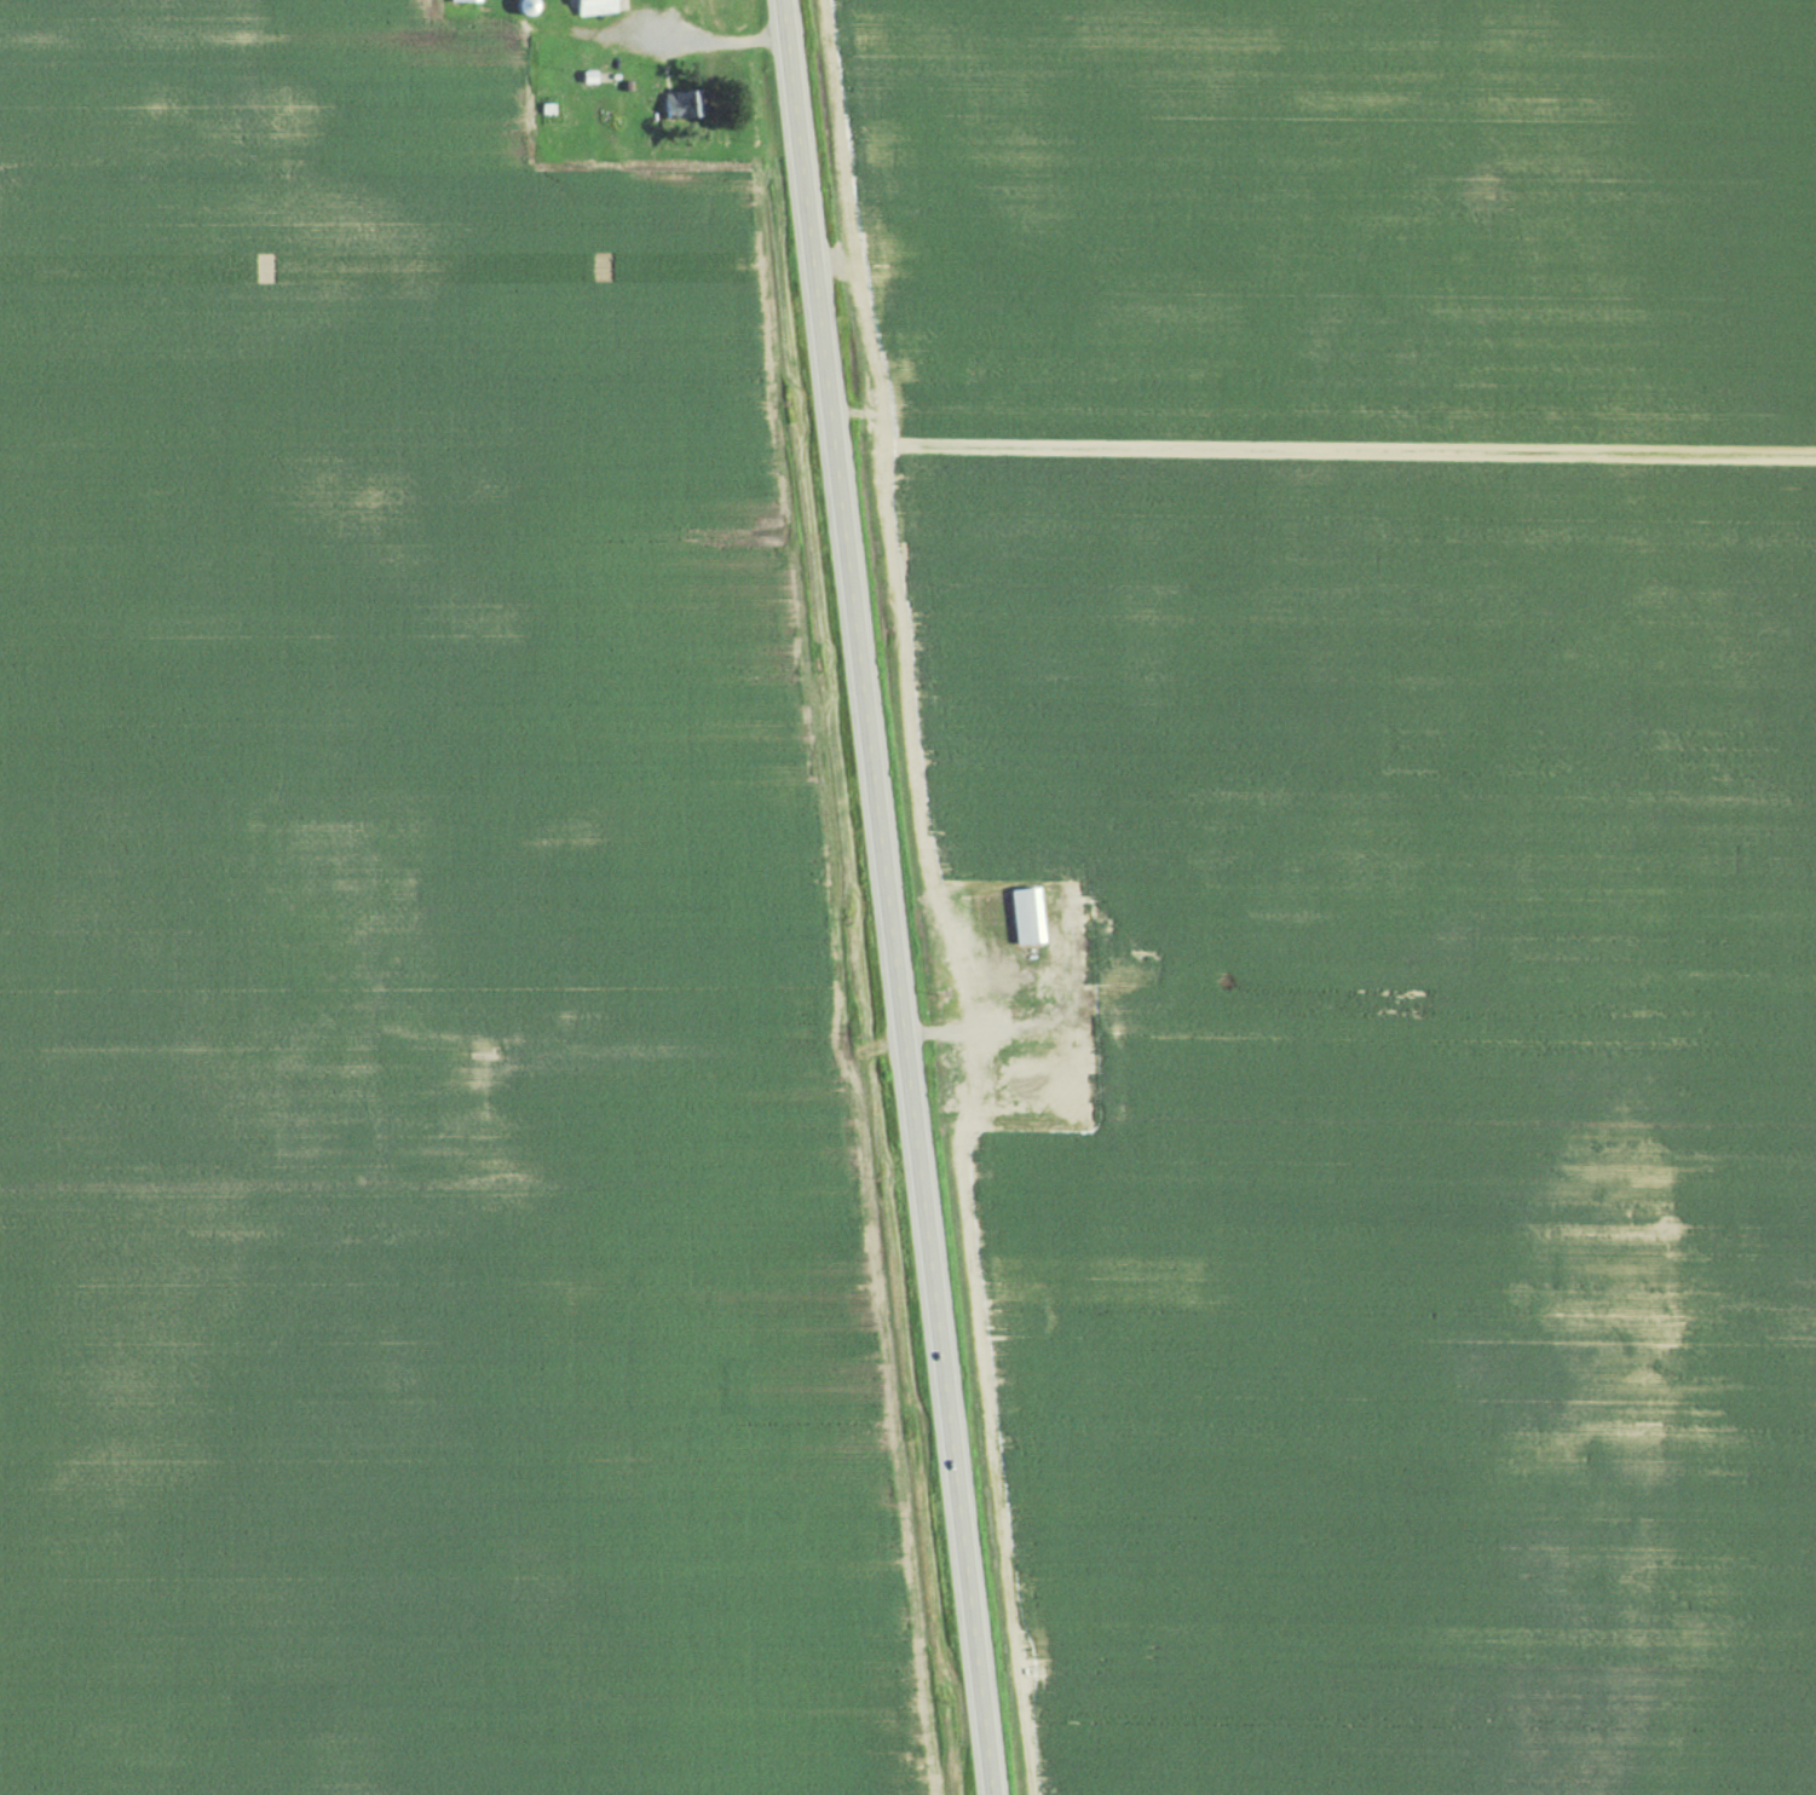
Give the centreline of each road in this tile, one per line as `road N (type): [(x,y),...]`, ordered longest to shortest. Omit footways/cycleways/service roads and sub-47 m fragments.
road 1 (primary): [(787,0),(991,1794)]

